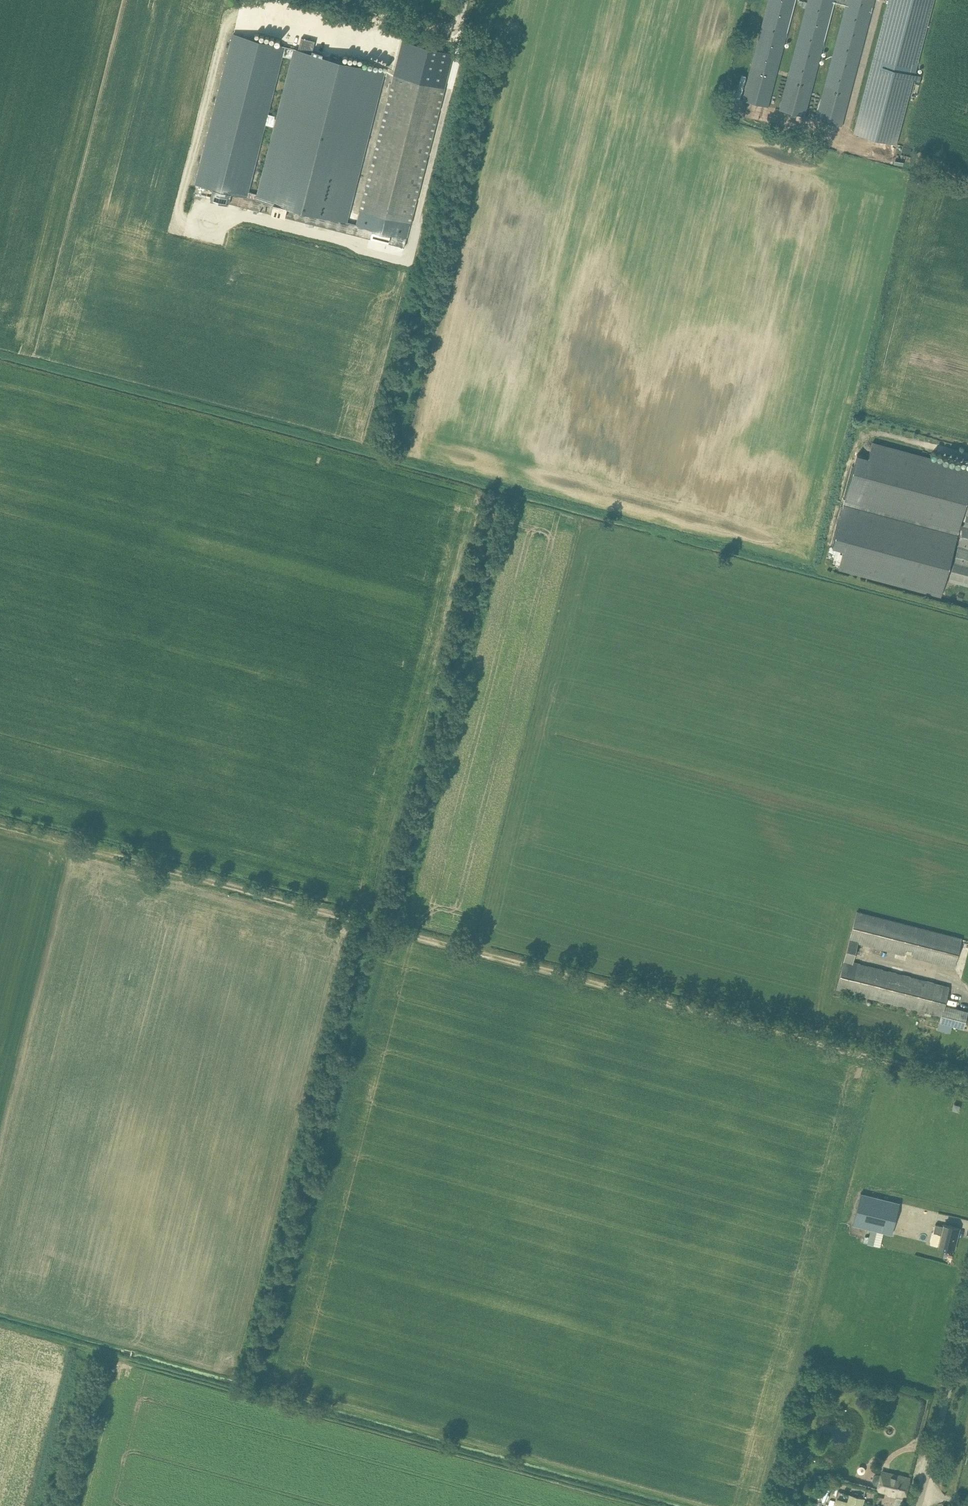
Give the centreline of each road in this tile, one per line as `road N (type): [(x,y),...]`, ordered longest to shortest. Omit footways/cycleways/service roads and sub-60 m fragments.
road 1 (track): [(0,822),(967,1078)]
road 2 (unclassified): [(917,1505),(967,1308)]
road 3 (track): [(332,0),(454,34)]

